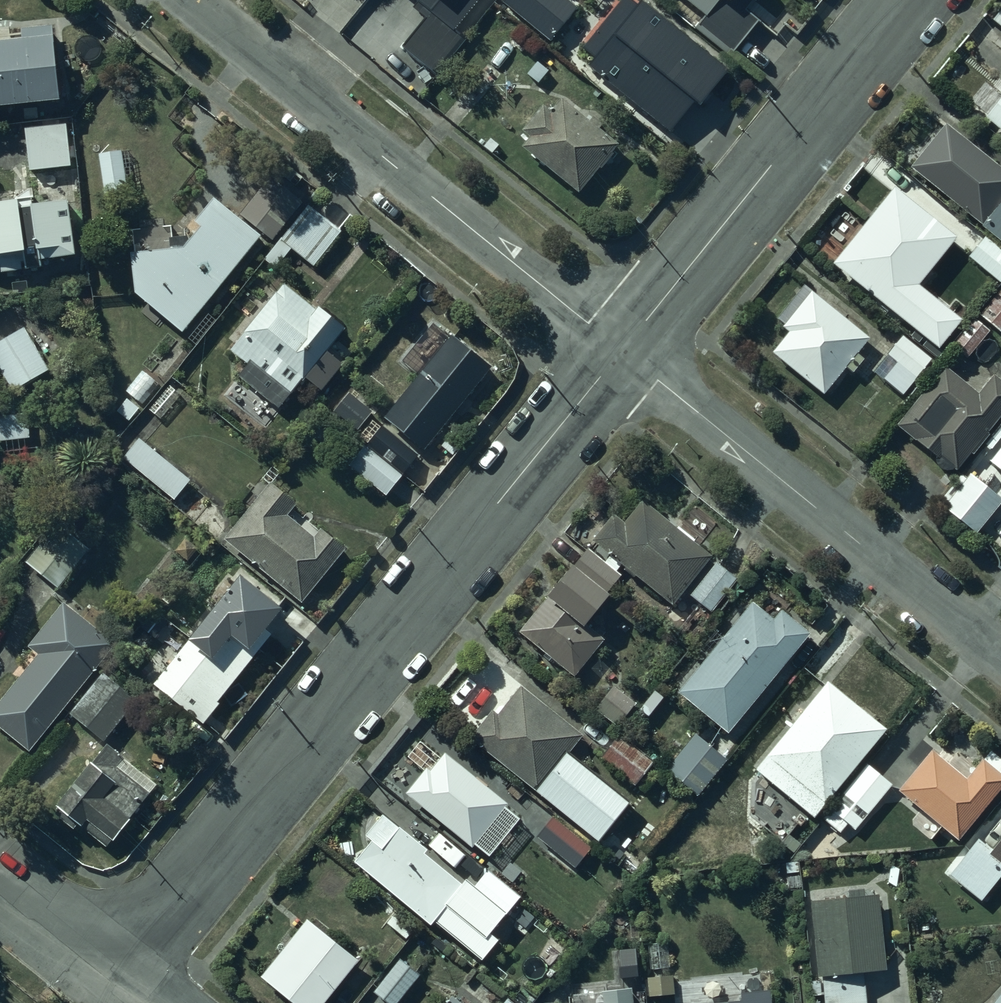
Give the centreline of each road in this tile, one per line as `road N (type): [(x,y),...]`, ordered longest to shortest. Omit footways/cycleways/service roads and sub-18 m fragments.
road 1 (residential): [(621,351),(120,965)]
road 2 (residential): [(190,0),(621,351)]
road 3 (residential): [(621,351),(1000,659)]
road 4 (residential): [(904,0),(621,351)]
road 5 (residential): [(0,874),(120,965)]

